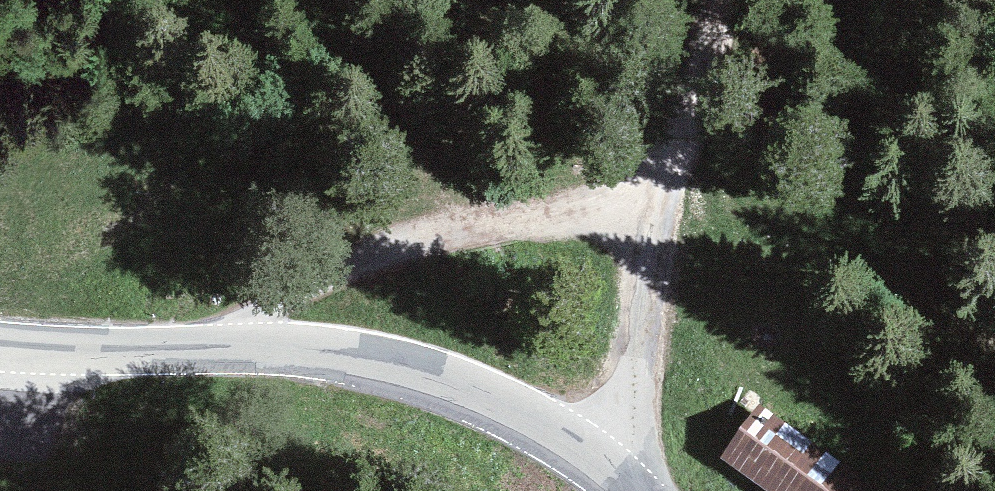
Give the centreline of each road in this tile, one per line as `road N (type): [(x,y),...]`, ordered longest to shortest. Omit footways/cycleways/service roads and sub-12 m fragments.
road 1 (tertiary): [(629,490),(527,416),(377,360),(274,347),(0,349)]
road 2 (track): [(205,349),(302,287),(452,230),(525,221),(655,220)]
road 3 (track): [(607,470),(631,394),(655,220)]
road 4 (track): [(729,0),(680,167),(655,220)]

